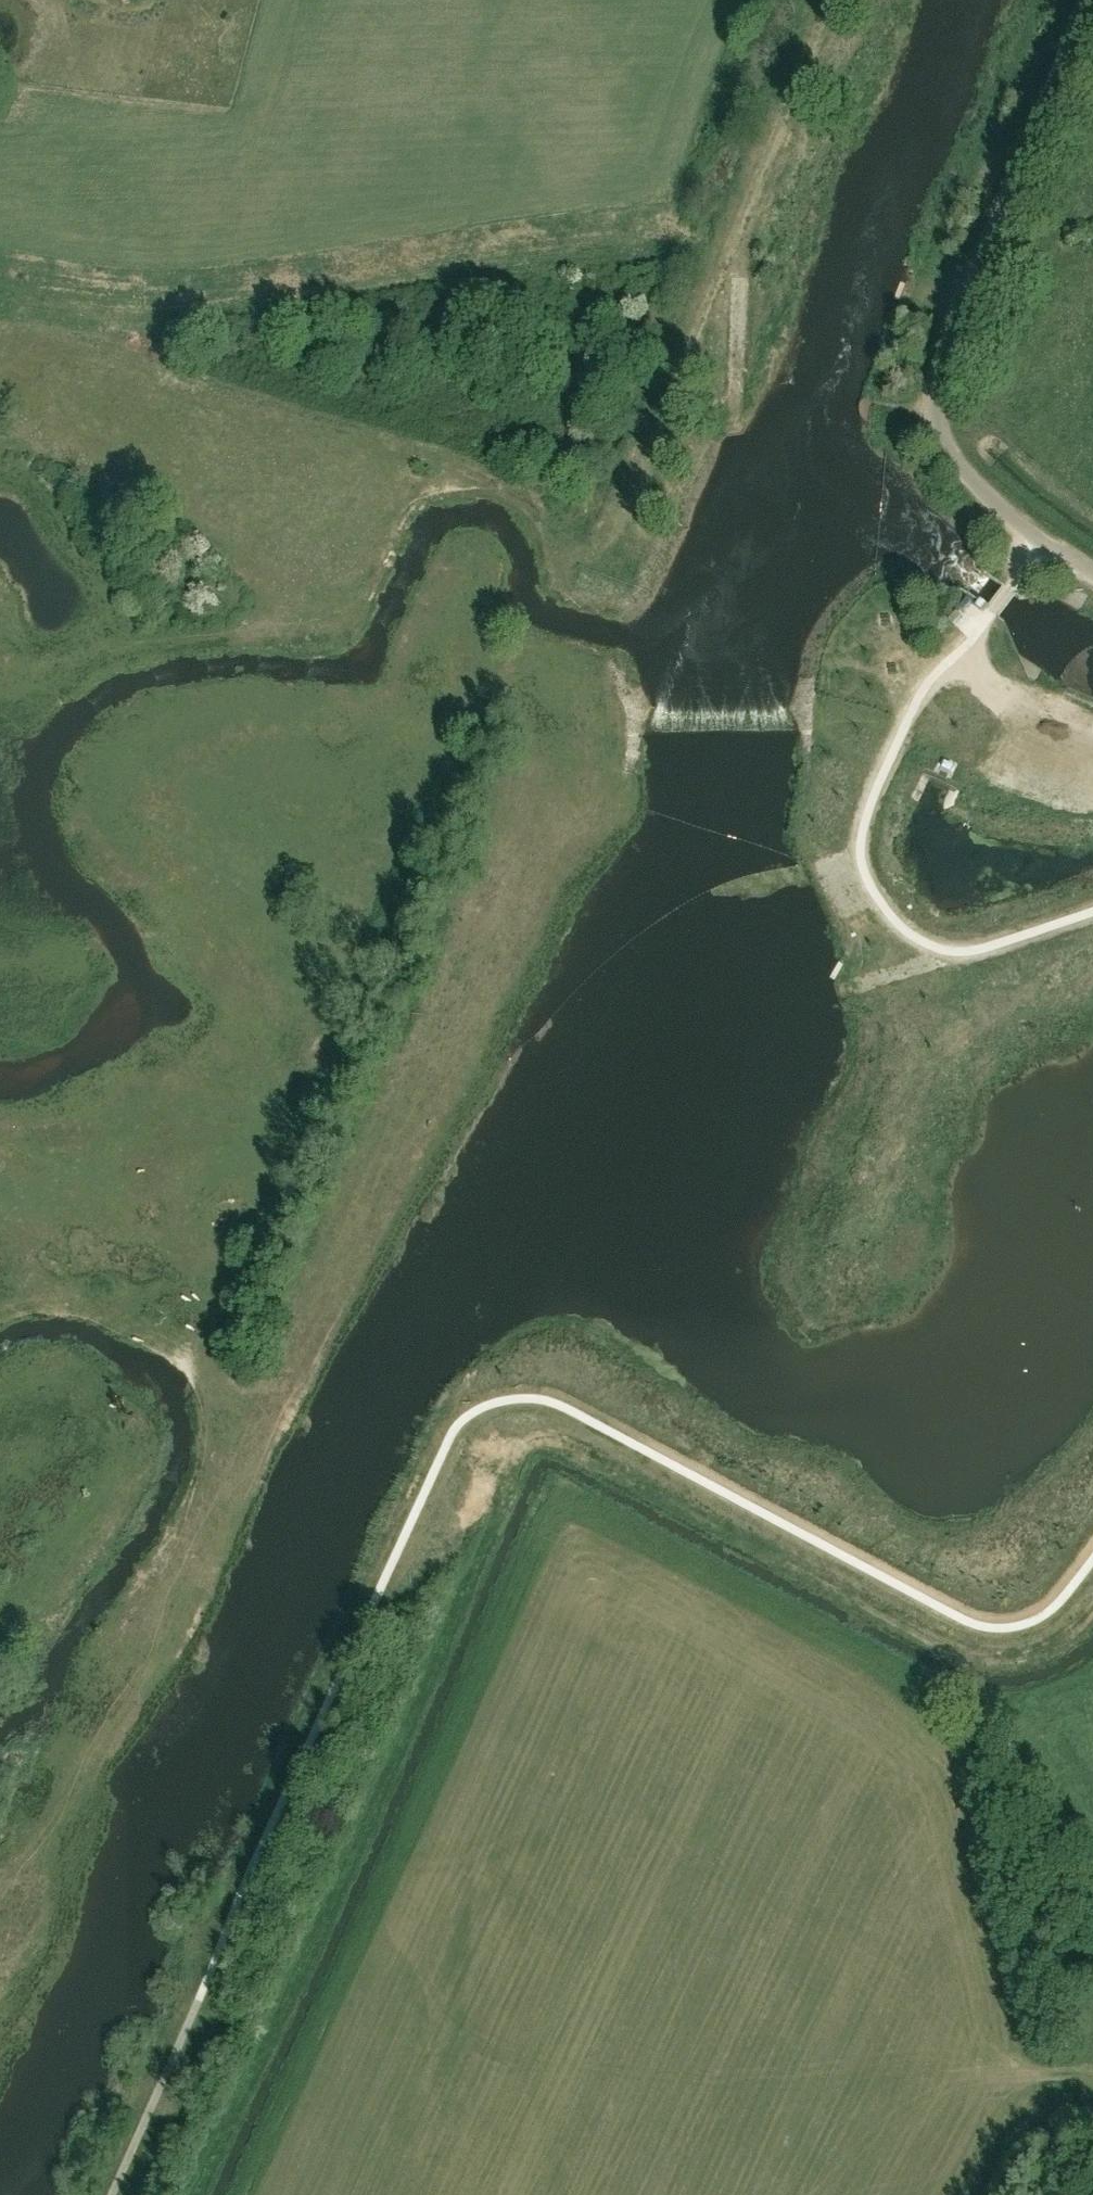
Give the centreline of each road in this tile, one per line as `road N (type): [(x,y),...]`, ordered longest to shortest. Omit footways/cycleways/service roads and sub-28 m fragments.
road 1 (unclassified): [(1092,574),(1042,542),(975,482),(935,407),(968,289),(1087,0)]
road 2 (track): [(623,549),(828,0)]
road 3 (track): [(962,650),(1012,698),(1092,728)]

